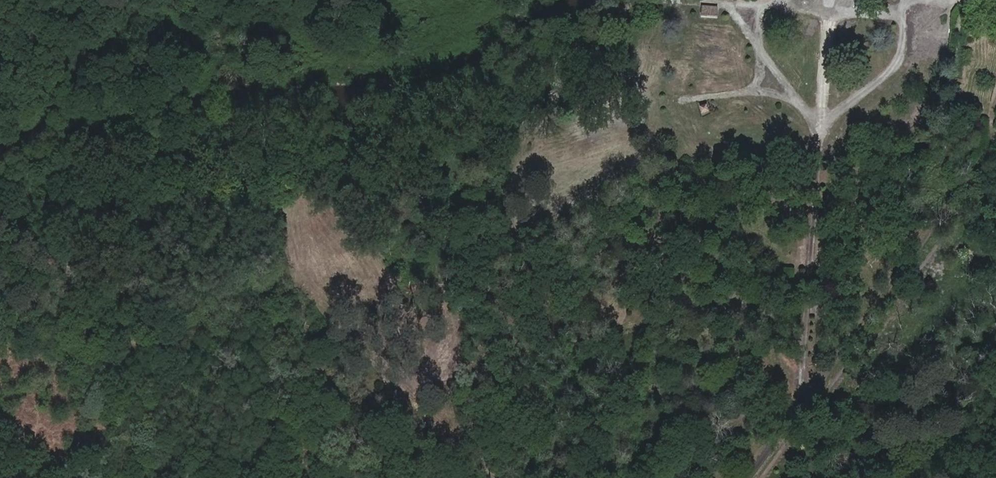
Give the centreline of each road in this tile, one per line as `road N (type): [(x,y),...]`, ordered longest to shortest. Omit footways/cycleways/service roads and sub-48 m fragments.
road 1 (track): [(494,477),(460,430),(457,392),(534,328),(619,300),(716,283),(801,372)]
road 2 (track): [(655,39),(605,56),(574,85),(554,118),(533,224),(512,244),(506,350)]
road 3 (track): [(904,0),(900,55),(880,80),(820,116),(804,109),(759,55),(726,0)]
road 4 (track): [(655,39),(656,75),(678,93),(737,95),(758,83),(761,10)]
road 5 (track): [(540,169),(677,119),(692,94)]

